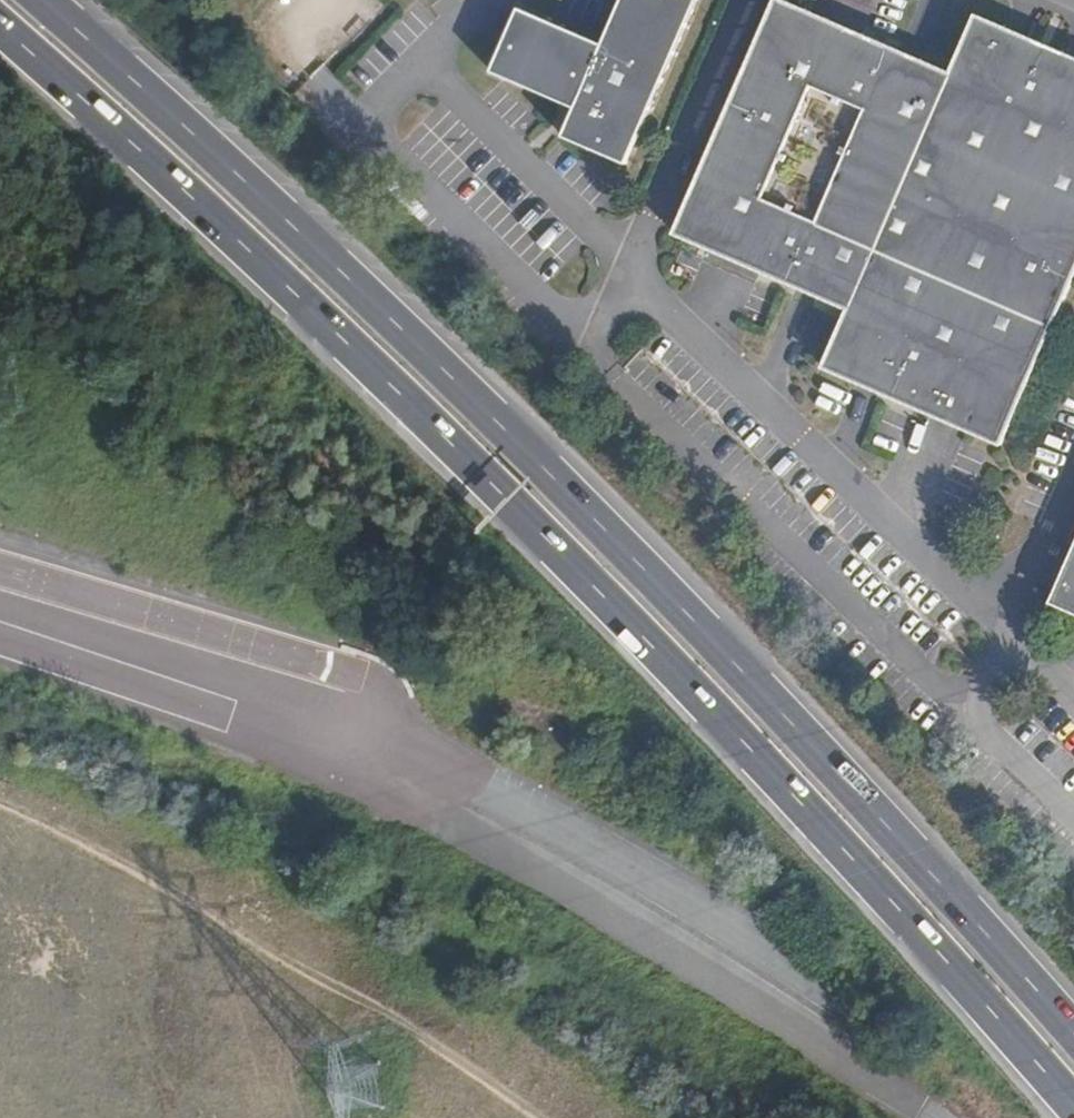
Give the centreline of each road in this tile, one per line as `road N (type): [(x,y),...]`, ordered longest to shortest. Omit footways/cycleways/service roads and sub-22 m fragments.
road 1 (trunk): [(0,29),(382,379),(680,681),(1073,1105)]
road 2 (trunk): [(1073,1033),(864,801),(452,377),(42,0)]

